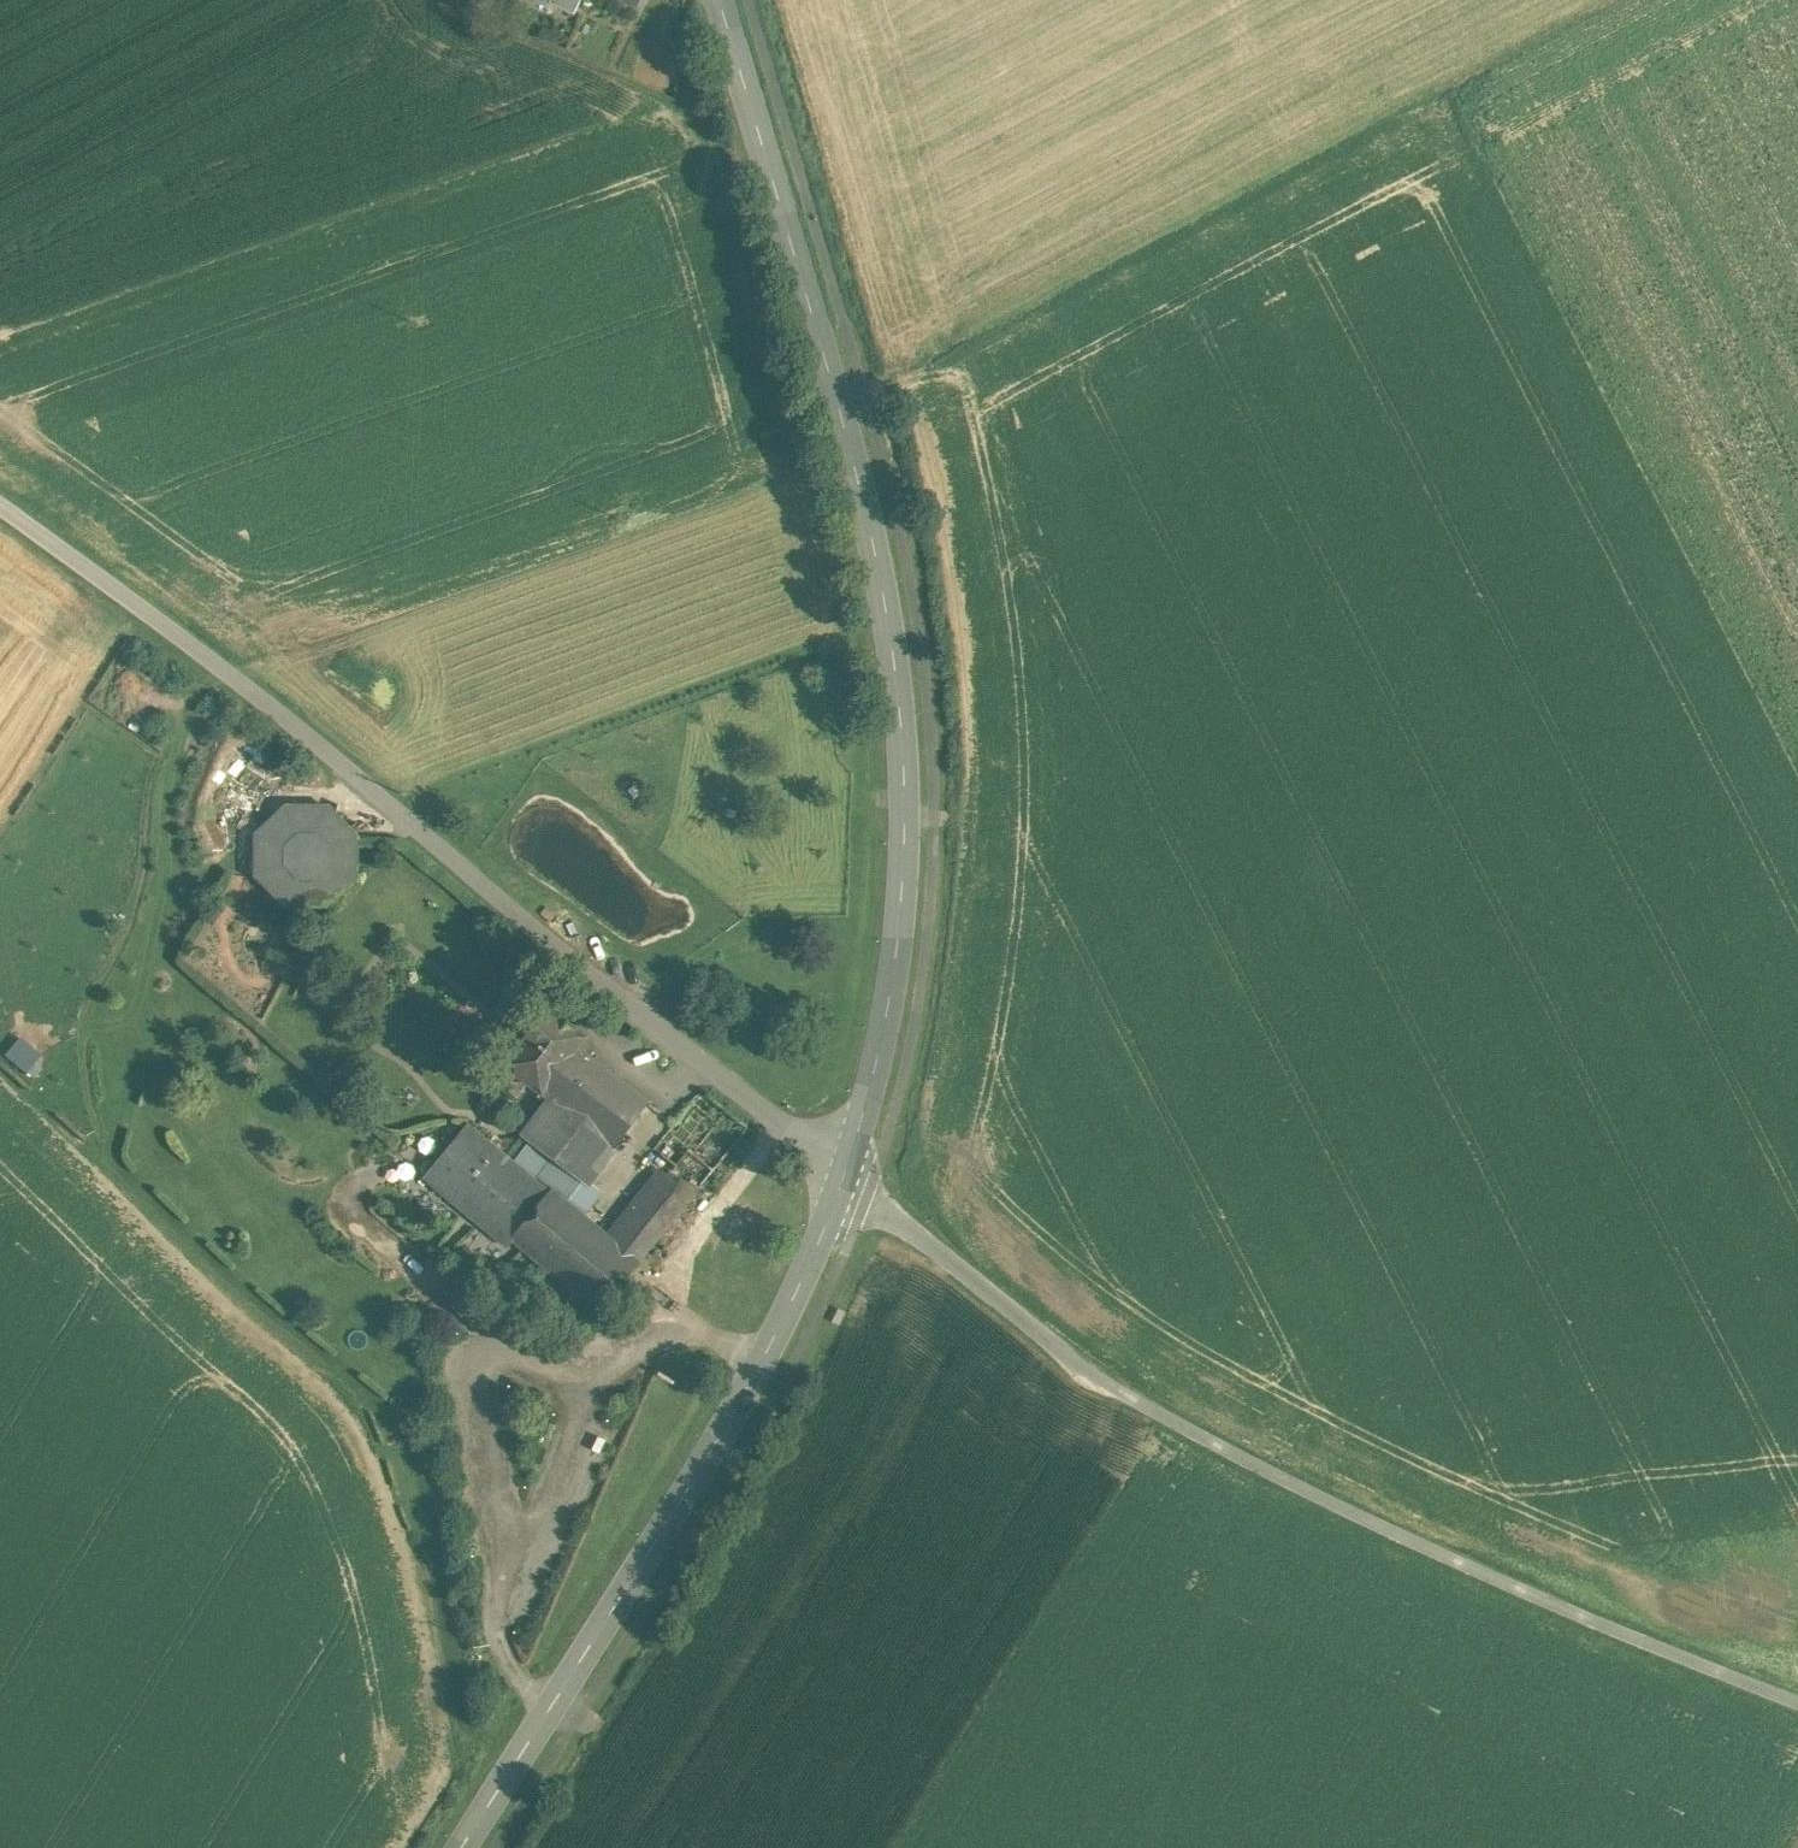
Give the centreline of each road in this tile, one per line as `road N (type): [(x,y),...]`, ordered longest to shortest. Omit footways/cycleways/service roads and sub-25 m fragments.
road 1 (secondary): [(719,0),(863,489),(899,687),(905,843),(894,989),(846,1174)]
road 2 (unclassified): [(1797,1701),(1368,1520),(1124,1395),(846,1174)]
road 3 (unclassified): [(846,1174),(178,631),(0,502)]
road 4 (secondary): [(846,1174),(764,1361),(460,1847)]

